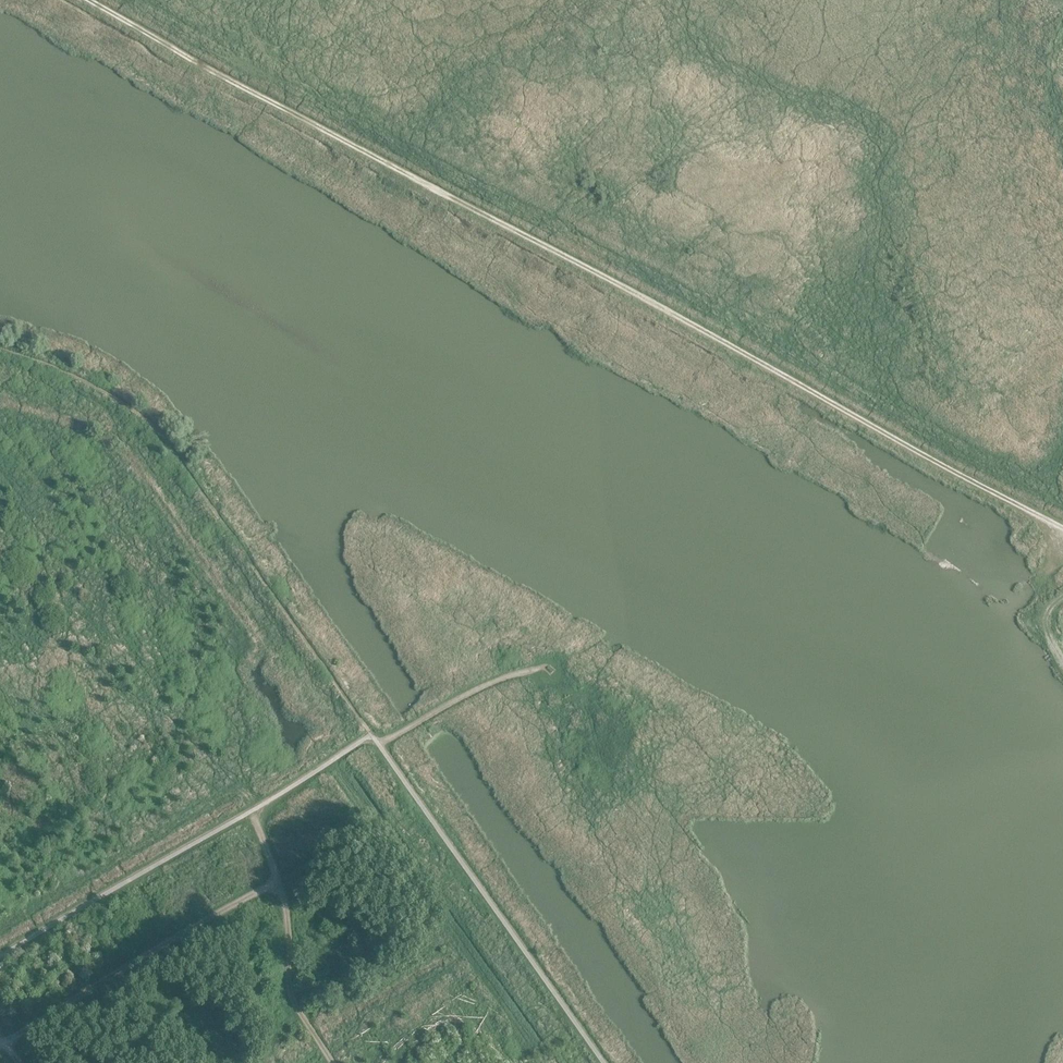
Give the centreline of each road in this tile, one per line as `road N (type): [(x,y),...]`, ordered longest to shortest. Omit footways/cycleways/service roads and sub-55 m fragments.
road 1 (track): [(1062,526),(92,0)]
road 2 (track): [(0,1040),(278,879)]

